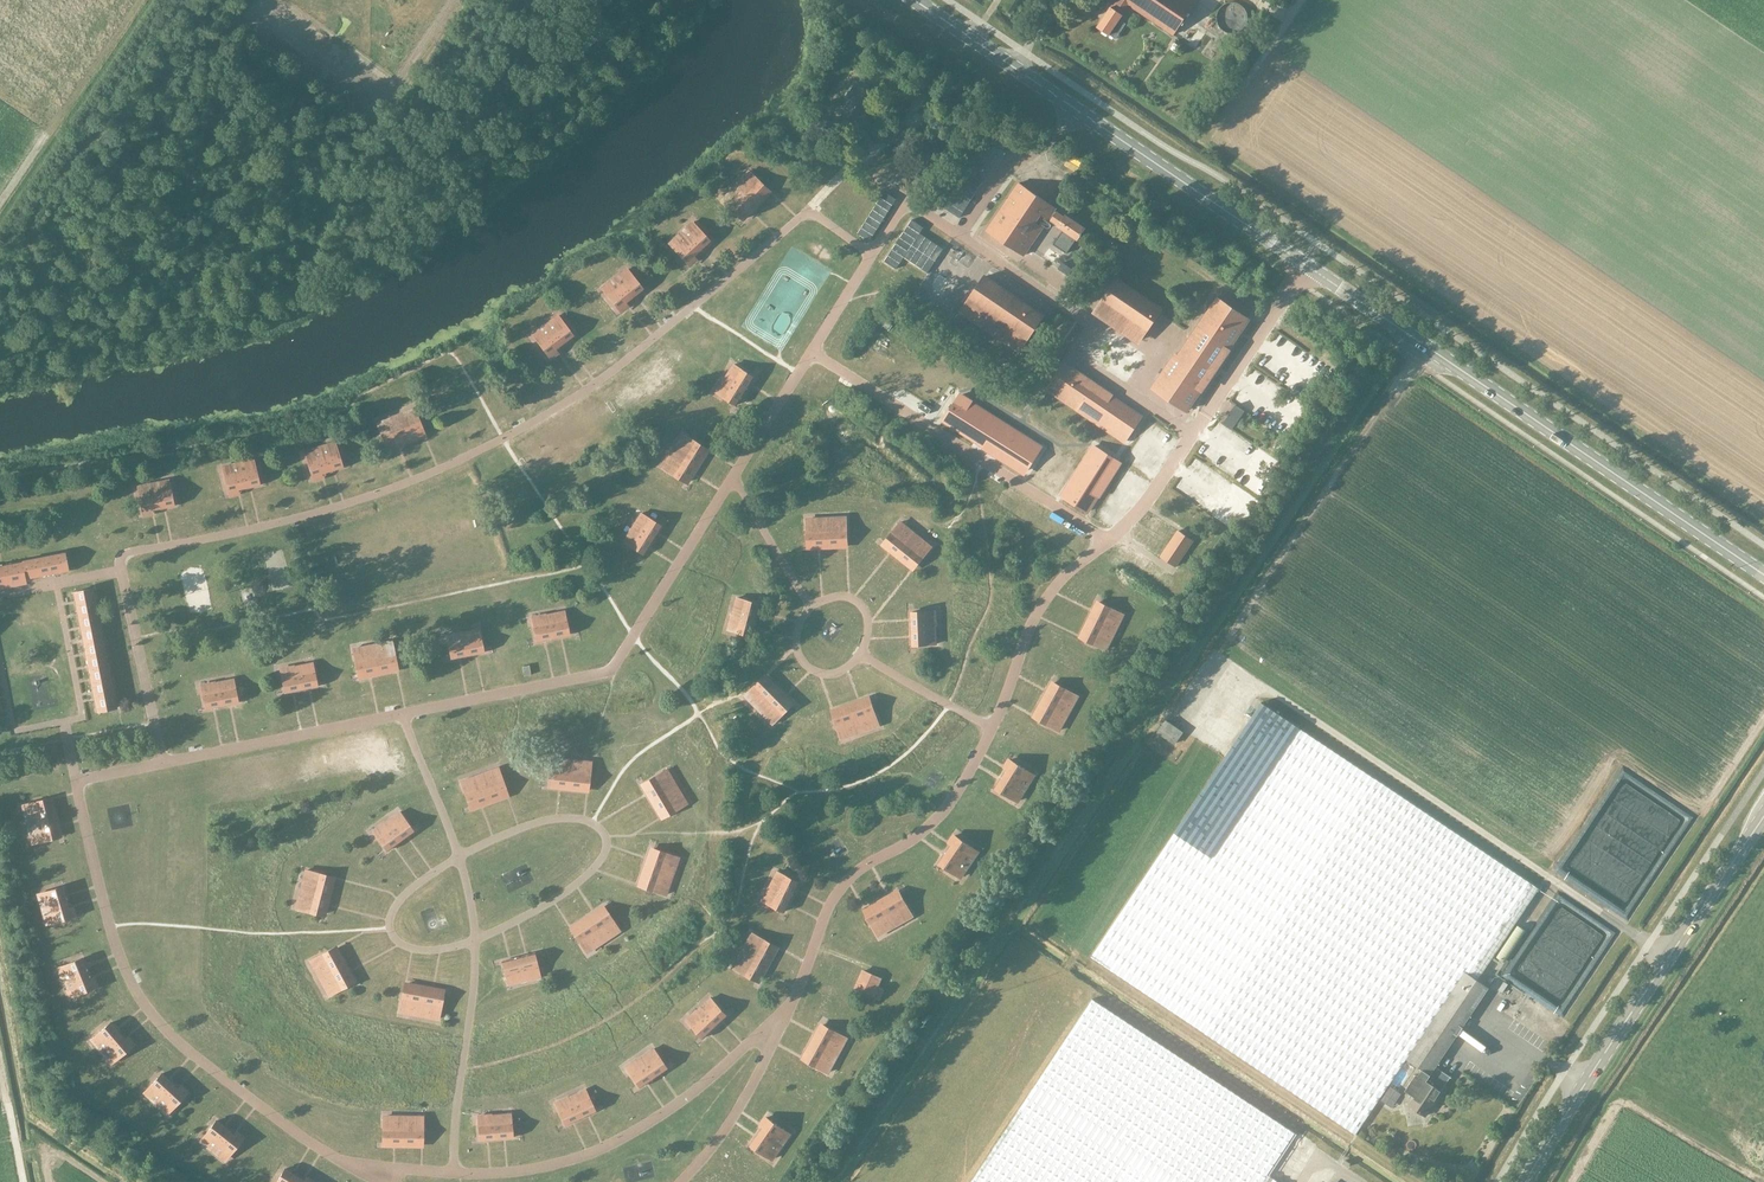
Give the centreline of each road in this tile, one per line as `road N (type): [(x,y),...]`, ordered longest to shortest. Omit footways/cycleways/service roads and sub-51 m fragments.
road 1 (secondary): [(1763,575),(914,0)]
road 2 (primary): [(1525,1181),(1763,816)]

